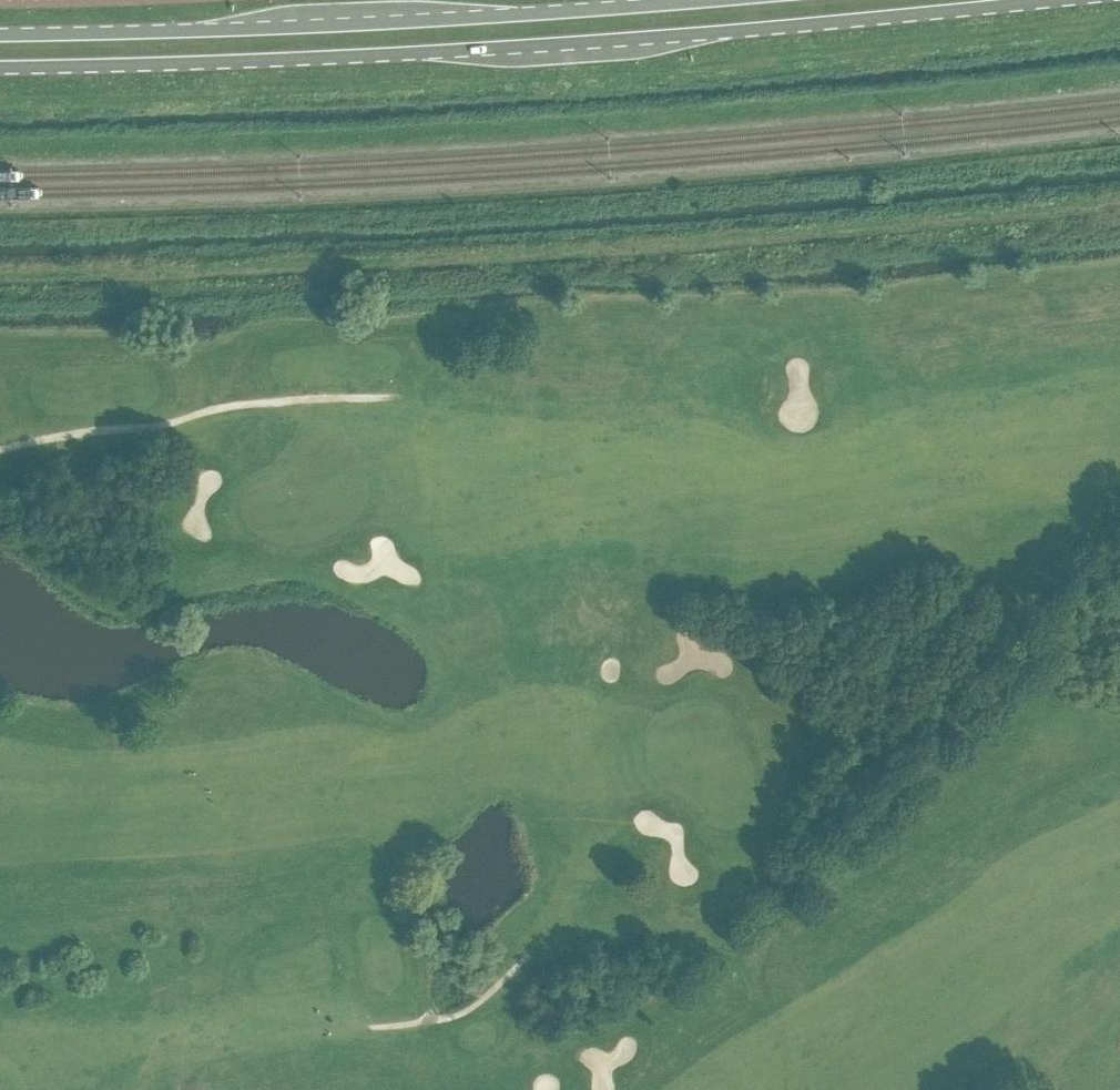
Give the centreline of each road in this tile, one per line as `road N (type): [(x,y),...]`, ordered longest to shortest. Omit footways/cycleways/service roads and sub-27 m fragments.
road 1 (secondary): [(0,66),(486,50),(1031,0)]
road 2 (secondary): [(710,0),(185,29),(0,30)]

